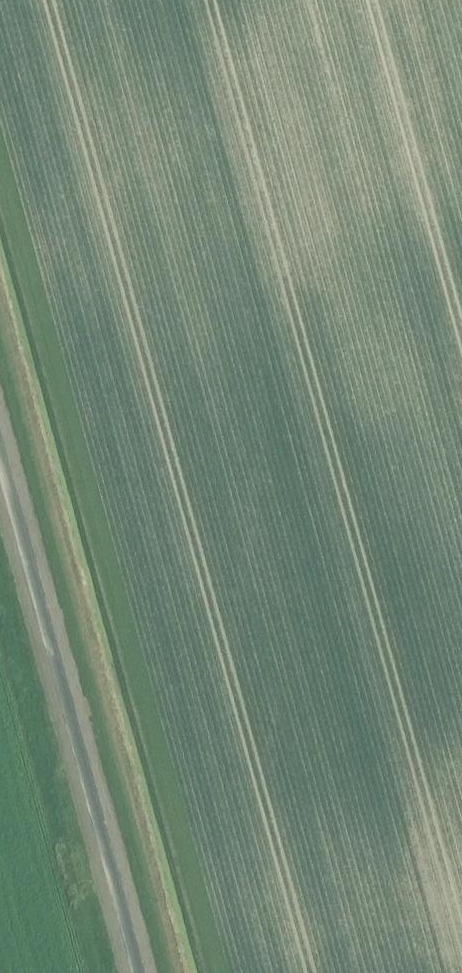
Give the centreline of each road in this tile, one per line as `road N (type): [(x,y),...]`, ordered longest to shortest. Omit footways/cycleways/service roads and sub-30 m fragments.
road 1 (unclassified): [(140,972),(0,448)]

